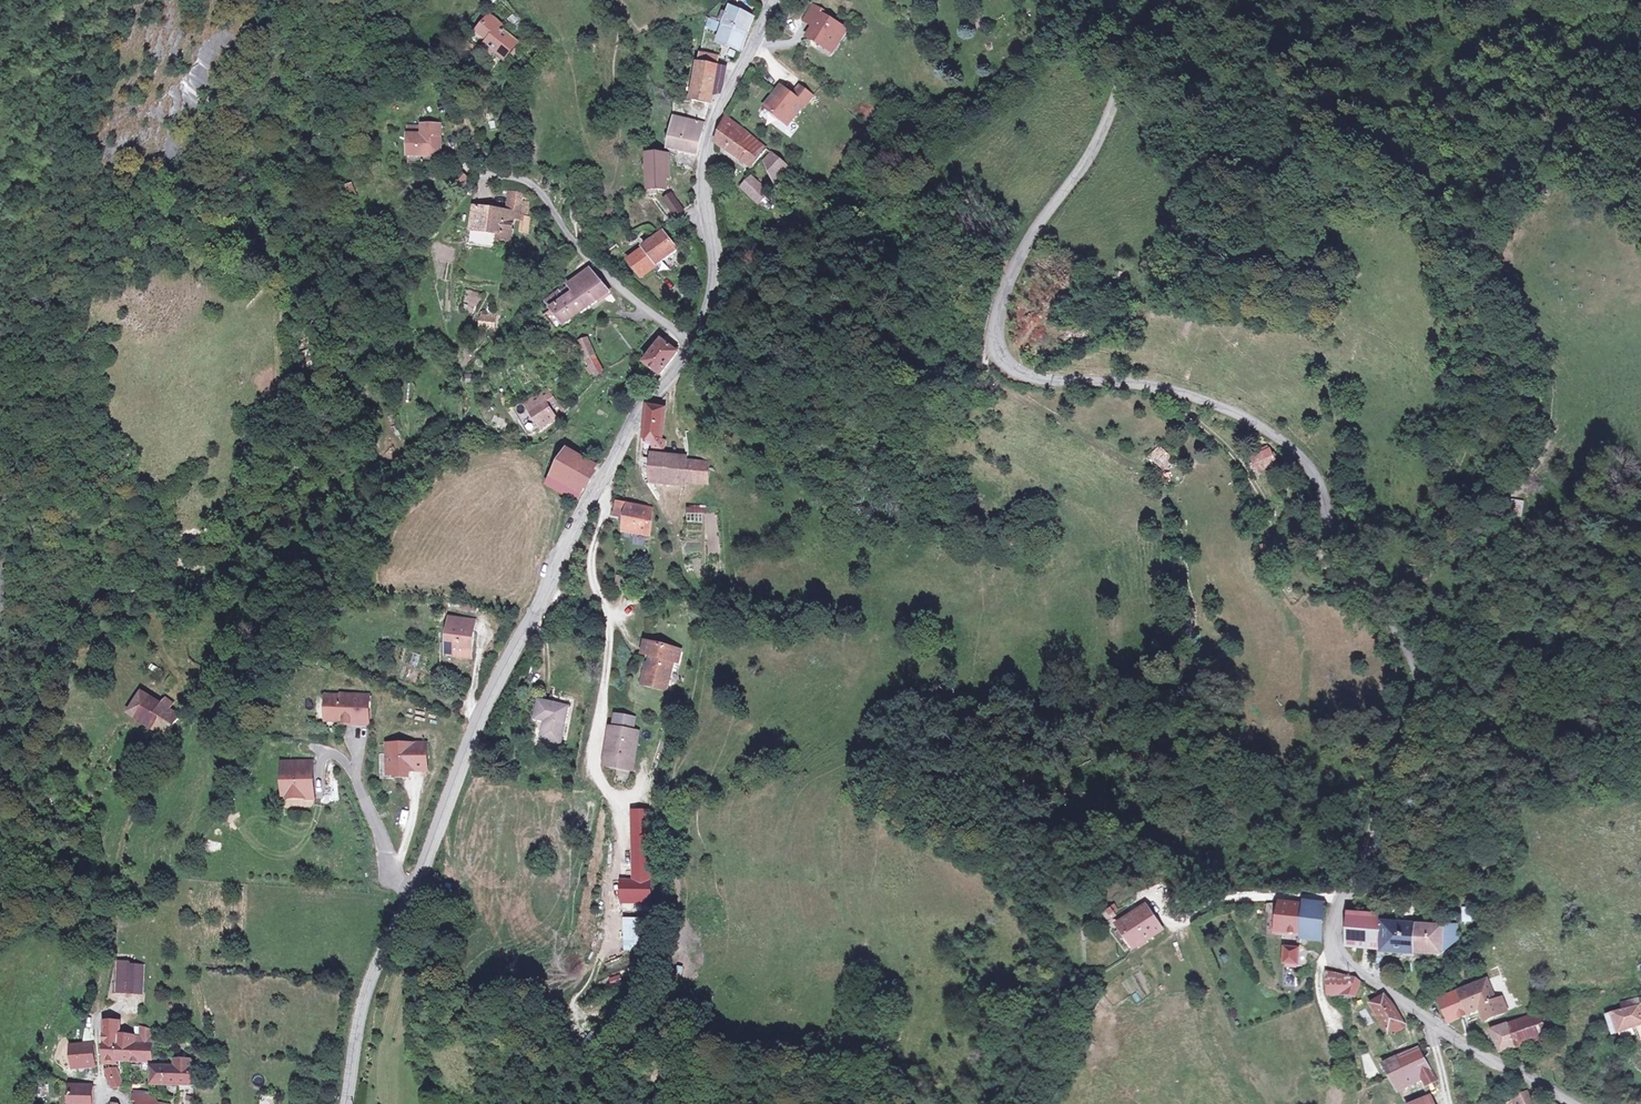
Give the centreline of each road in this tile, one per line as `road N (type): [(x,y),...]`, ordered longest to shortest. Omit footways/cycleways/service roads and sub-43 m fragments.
road 1 (unclassified): [(1166,0),(1091,154),(991,305),(995,361),(1045,384),(1130,387),(1212,407),(1293,457),(1400,639),(1398,737),(1385,797),(1340,887),(1339,948),(1432,1024),(1570,1103)]
road 2 (track): [(670,327),(548,435),(523,441),(474,429),(415,438),(272,580),(243,597),(204,645),(185,676),(185,721),(172,747),(157,769),(117,797),(100,853),(104,876),(116,887),(98,1007),(100,1103)]
road 3 (track): [(635,423),(639,480),(670,525),(672,551),(691,586),(706,600),(708,640),(670,810),(680,900),(666,1014),(741,1103)]
road 4 (tertiary): [(600,485),(651,393),(697,348),(717,287),(701,193),(712,132),(734,71),(770,9)]
road 5 (tertiary): [(414,888),(458,777),(600,485)]
road 6 (tertiary): [(346,1103),(367,987),(414,888)]
road 7 (residential): [(337,757),(354,774),(393,875),(414,888)]
road 8 (residential): [(606,613),(592,568),(605,516),(600,485)]

